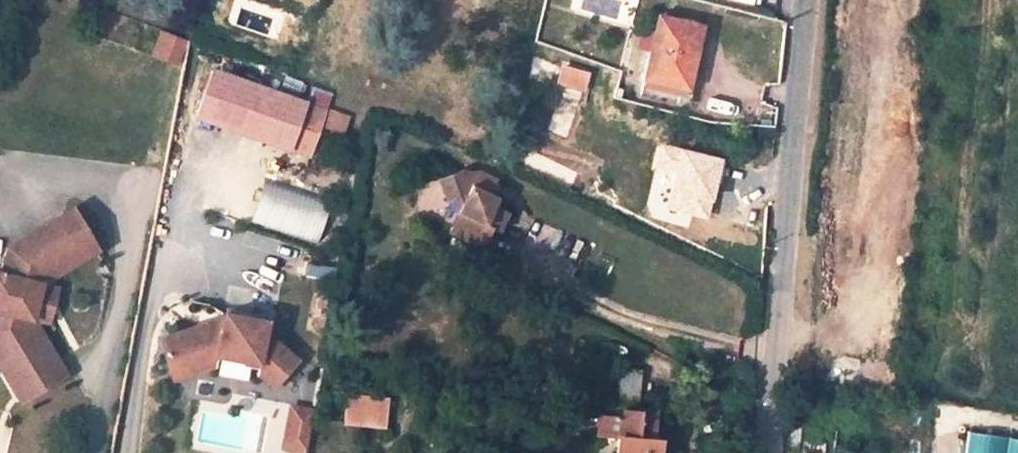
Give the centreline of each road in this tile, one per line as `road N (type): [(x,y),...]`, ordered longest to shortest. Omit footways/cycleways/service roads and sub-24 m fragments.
road 1 (unclassified): [(802,0),(786,110),(761,452)]

